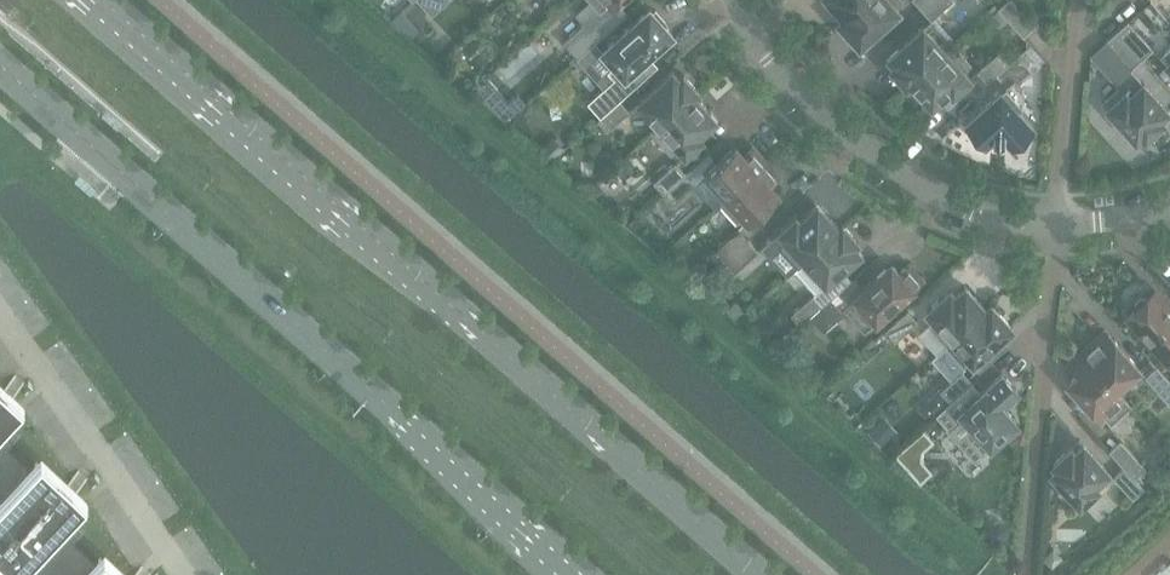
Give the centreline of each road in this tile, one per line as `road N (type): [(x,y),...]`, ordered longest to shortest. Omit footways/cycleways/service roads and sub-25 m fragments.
road 1 (secondary): [(752,574),(103,0)]
road 2 (secondary): [(0,68),(571,574)]
road 3 (residential): [(1051,220),(971,210),(903,174),(811,102),(770,57),(735,0)]
road 4 (residential): [(1051,220),(1076,0)]
road 5 (residential): [(1169,205),(1098,223),(1051,220)]

